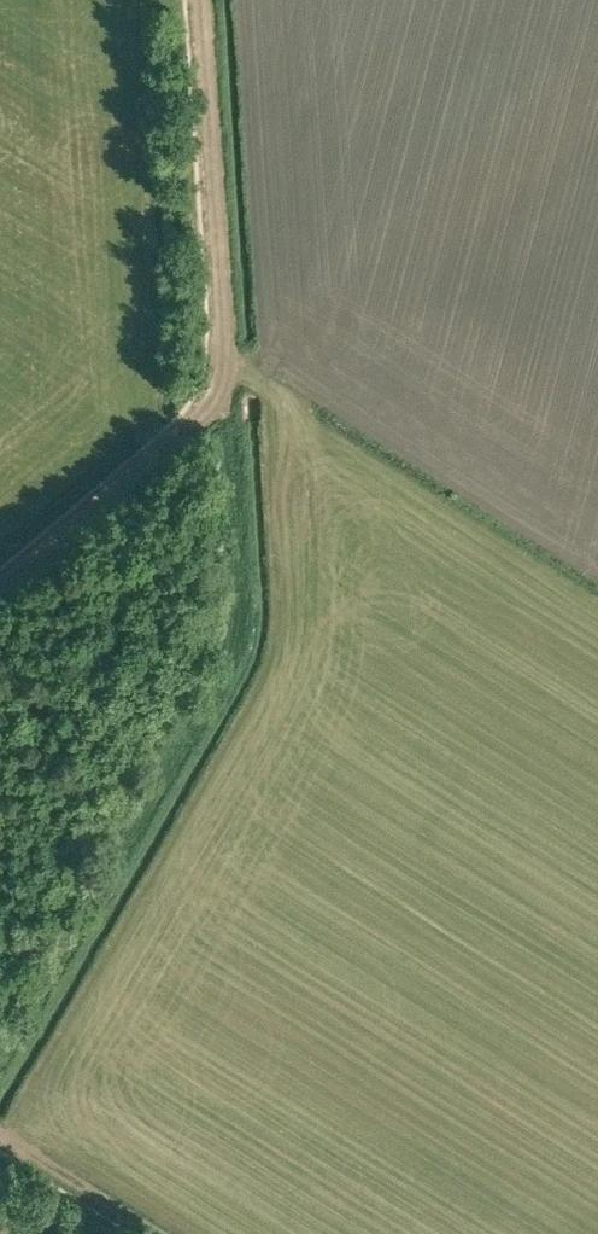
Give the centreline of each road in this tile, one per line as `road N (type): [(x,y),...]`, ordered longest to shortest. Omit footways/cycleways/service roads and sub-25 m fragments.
road 1 (track): [(0,1064),(227,658),(241,589),(224,362)]
road 2 (track): [(224,362),(201,0)]
road 3 (track): [(0,579),(197,413),(220,386),(224,362)]
road 4 (track): [(149,1233),(0,1141)]

